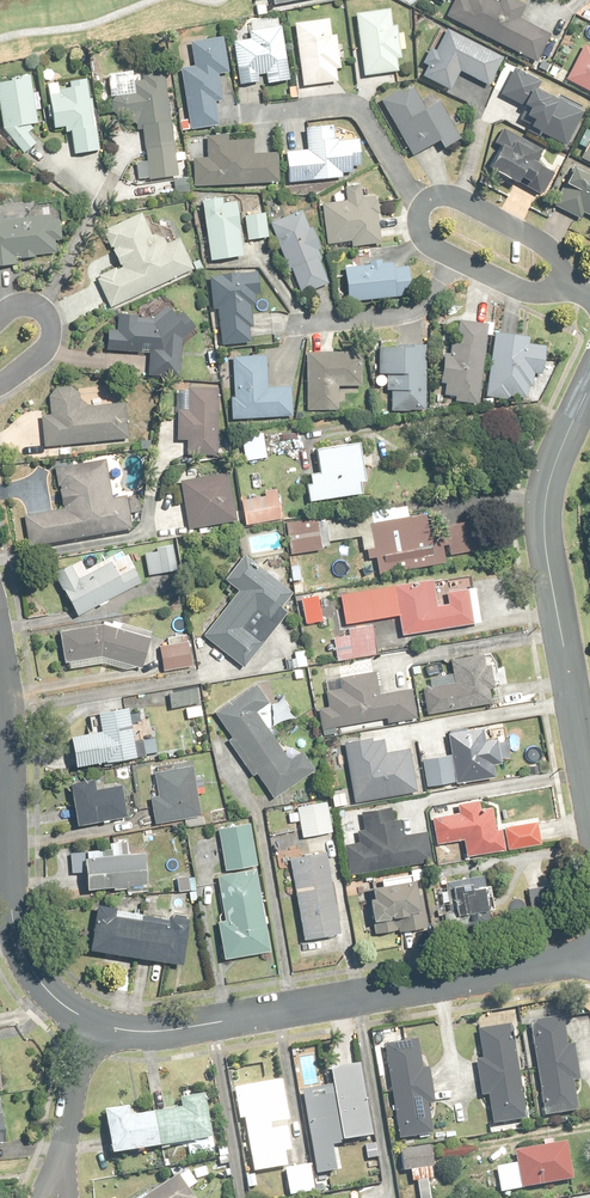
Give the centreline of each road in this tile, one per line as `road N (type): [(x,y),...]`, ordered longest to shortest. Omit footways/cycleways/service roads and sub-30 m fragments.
road 1 (residential): [(93,1024),(160,1033),(589,955)]
road 2 (residential): [(589,789),(549,536),(558,458),(589,384)]
road 3 (residential): [(0,696),(13,938),(59,1002),(93,1024)]
road 4 (residential): [(563,285),(521,290),(433,247),(418,226),(423,208)]
road 5 (residential): [(423,208),(452,198),(537,240),(563,285)]
road 6 (residential): [(59,1175),(93,1024)]

